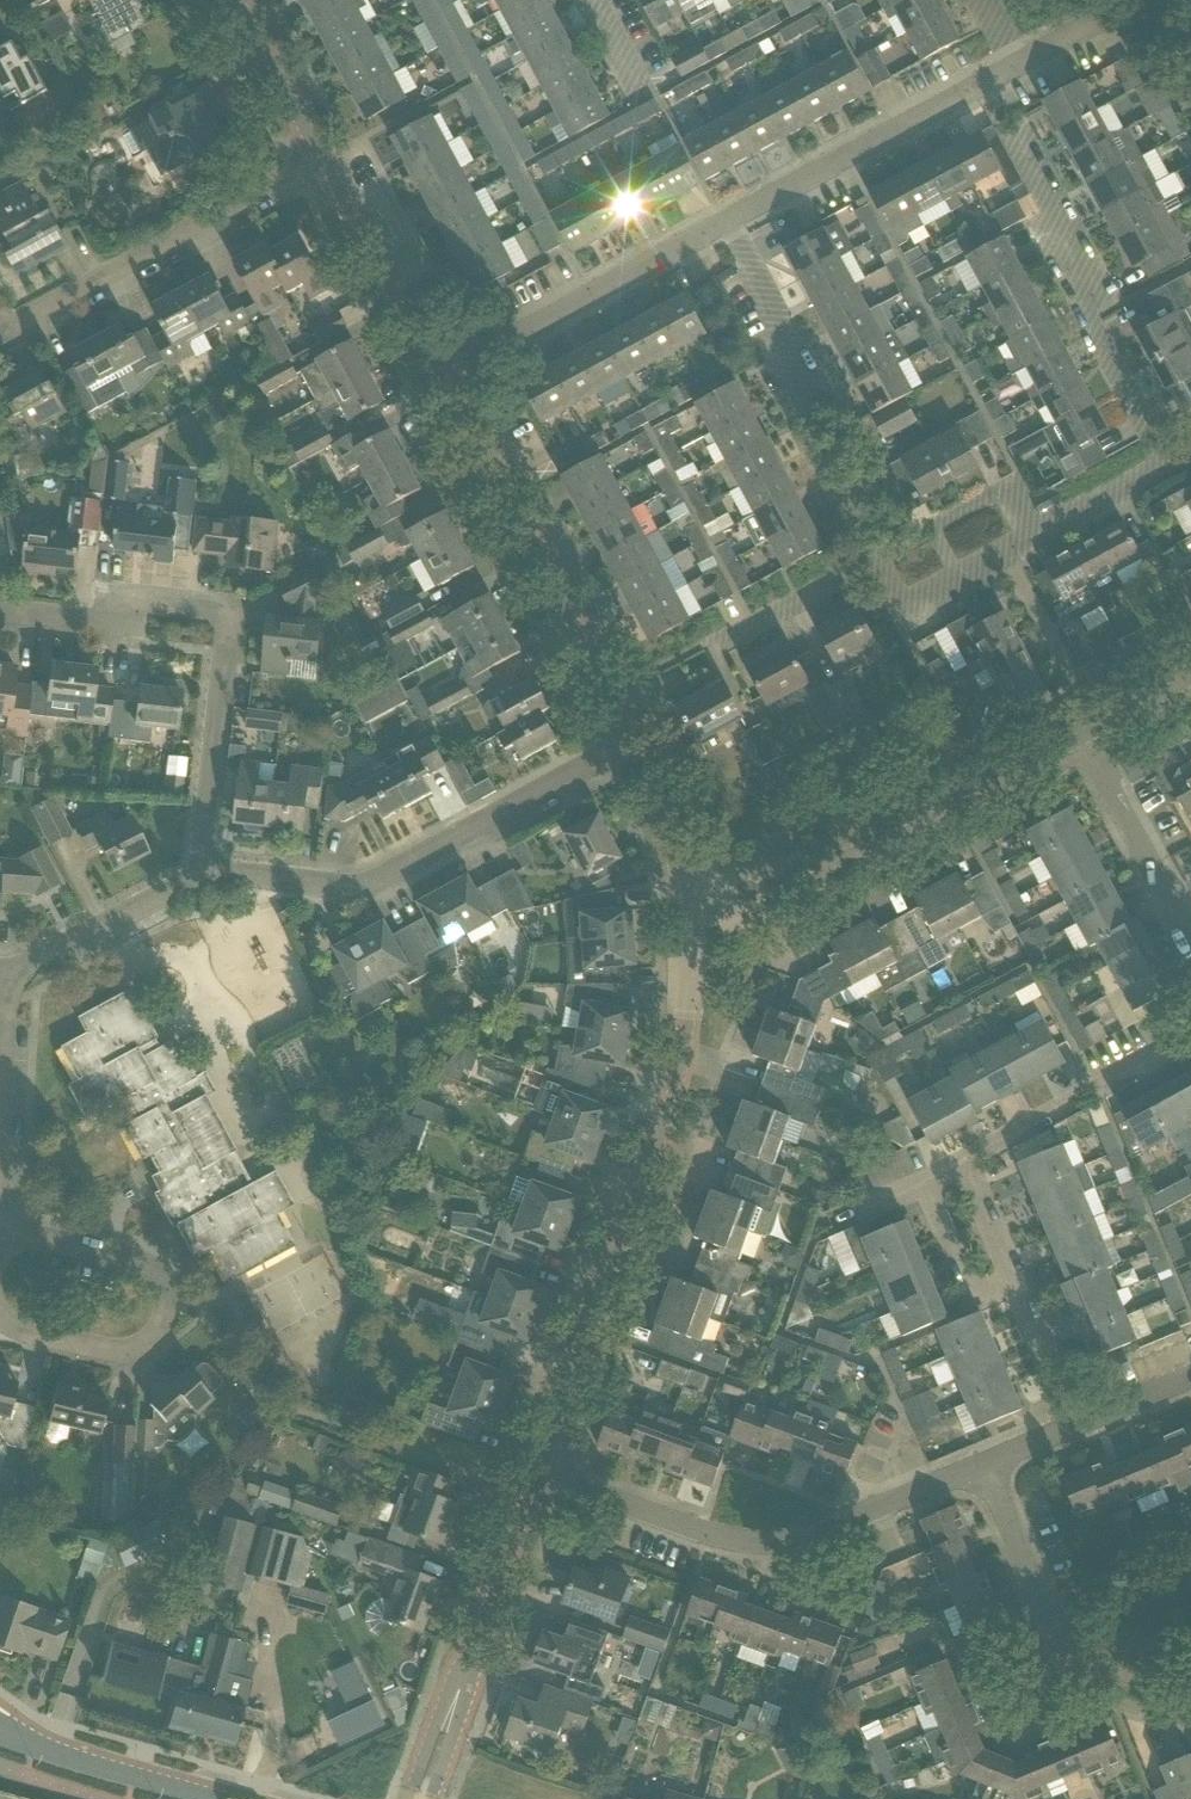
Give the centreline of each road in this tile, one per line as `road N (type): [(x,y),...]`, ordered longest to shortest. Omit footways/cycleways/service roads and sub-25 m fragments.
road 1 (residential): [(530,1500),(690,992),(692,908)]
road 2 (residential): [(530,1500),(699,1555),(743,1561),(832,1539),(984,1468)]
road 3 (residential): [(203,878),(226,639),(220,623),(203,613),(0,614)]
road 4 (residential): [(203,878),(374,885),(630,748)]
road 5 (residential): [(1163,472),(1097,347),(1072,238),(986,86)]
road 6 (residential): [(692,908),(815,874),(1079,744)]
road 7 (residential): [(630,748),(435,377)]
road 8 (residential): [(0,1231),(143,1259),(167,1288),(161,1323),(138,1349),(38,1337),(0,1315)]
road 9 (residential): [(878,563),(801,425),(789,341),(726,222)]
road 10 (residential): [(984,1468),(1065,1681),(1095,1702),(1190,1724)]
road 11 (residential): [(0,318),(325,166)]
road 12 (residential): [(1163,472),(916,609),(878,563)]
road 13 (residential): [(435,377),(726,222)]
road 14 (residential): [(427,1798),(530,1500)]
road 15 (residential): [(726,222),(986,86)]
road 16 (residential): [(1073,1427),(958,1171)]
road 17 (residential): [(958,1171),(1190,1033)]
road 18 (residential): [(435,377),(325,166)]
road 19 (tertiary): [(214,1798),(0,1733)]
road 20 (residential): [(5,967),(38,959),(203,878)]
road 21 (residential): [(325,166),(223,0)]
road 22 (residential): [(1176,909),(1079,744)]
road 23 (residential): [(722,643),(878,563)]
road 24 (residential): [(692,908),(630,748)]
road 25 (residential): [(839,1219),(958,1171)]
road 26 (residential): [(1073,1427),(1190,1377)]
road 27 (residential): [(1079,744),(1190,683)]

